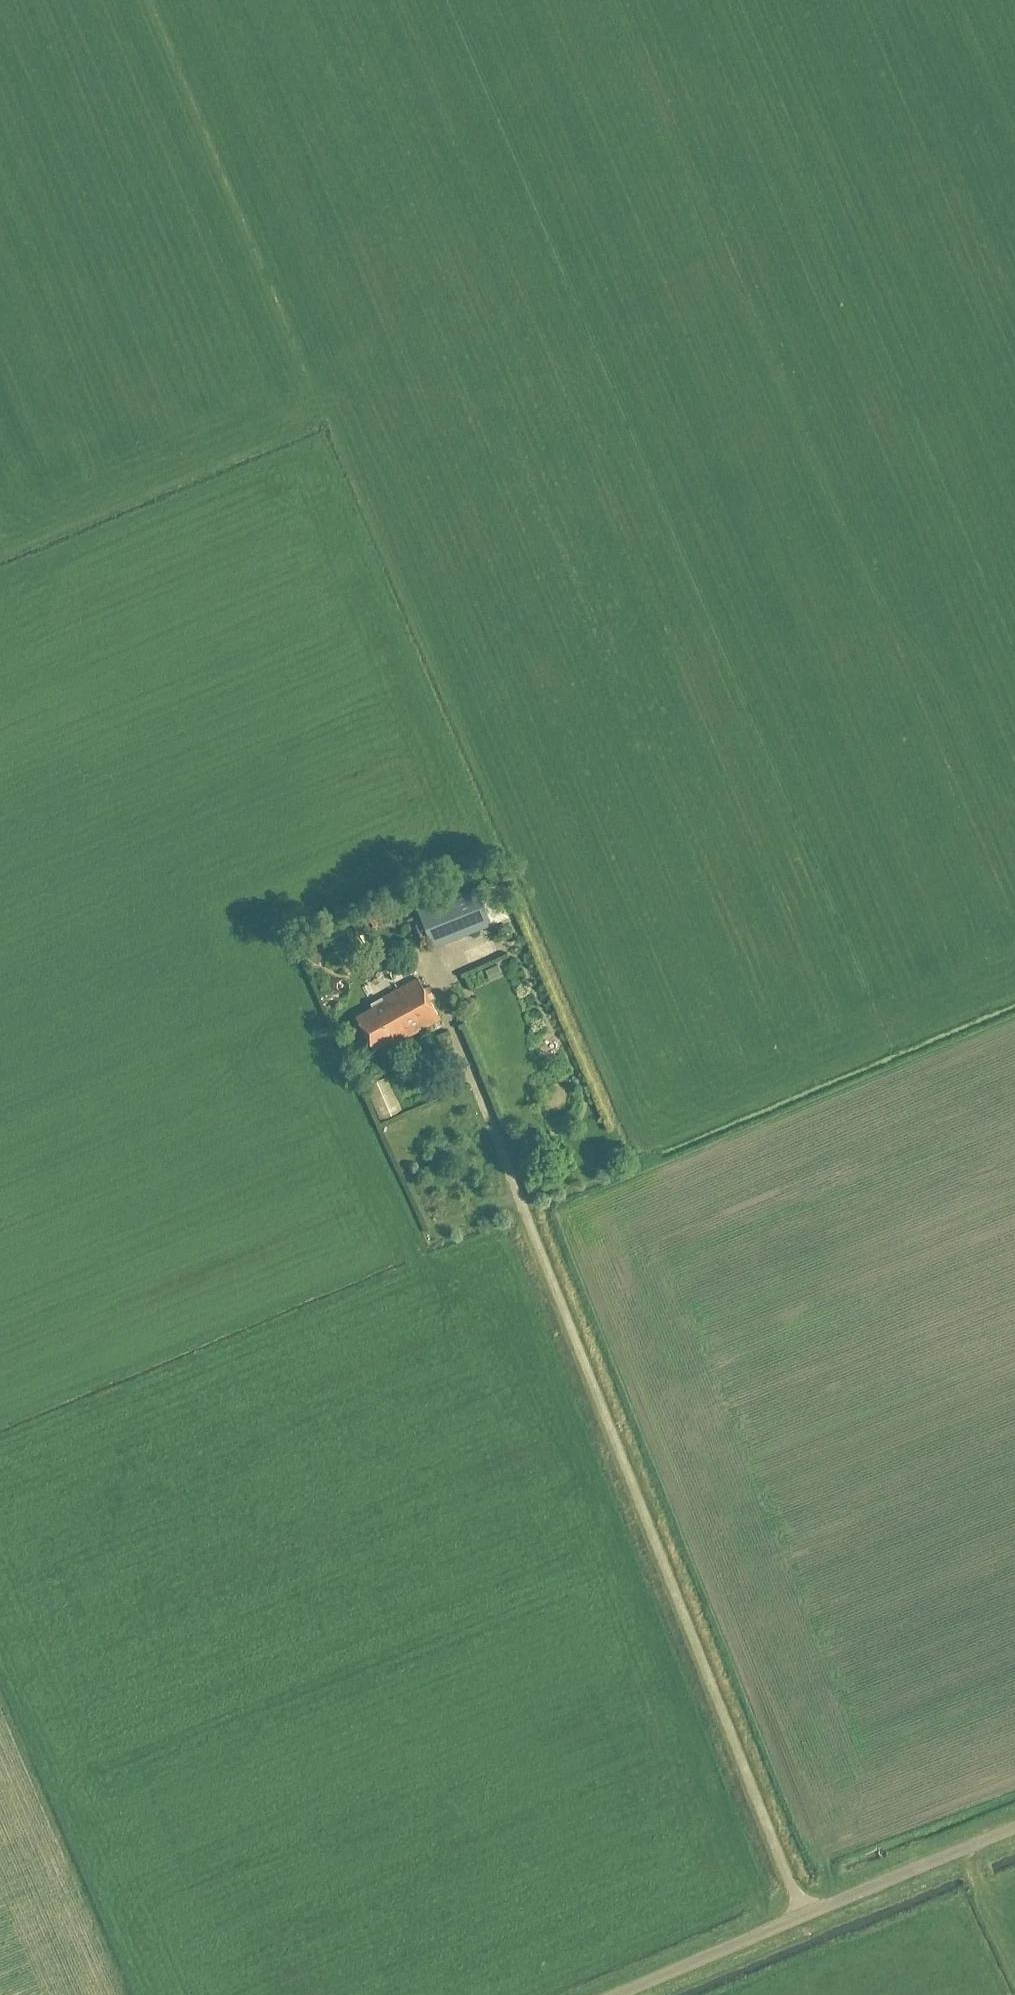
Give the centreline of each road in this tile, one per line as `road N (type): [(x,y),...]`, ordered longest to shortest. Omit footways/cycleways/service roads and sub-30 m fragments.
road 1 (unclassified): [(619,1994),(1014,1830)]

